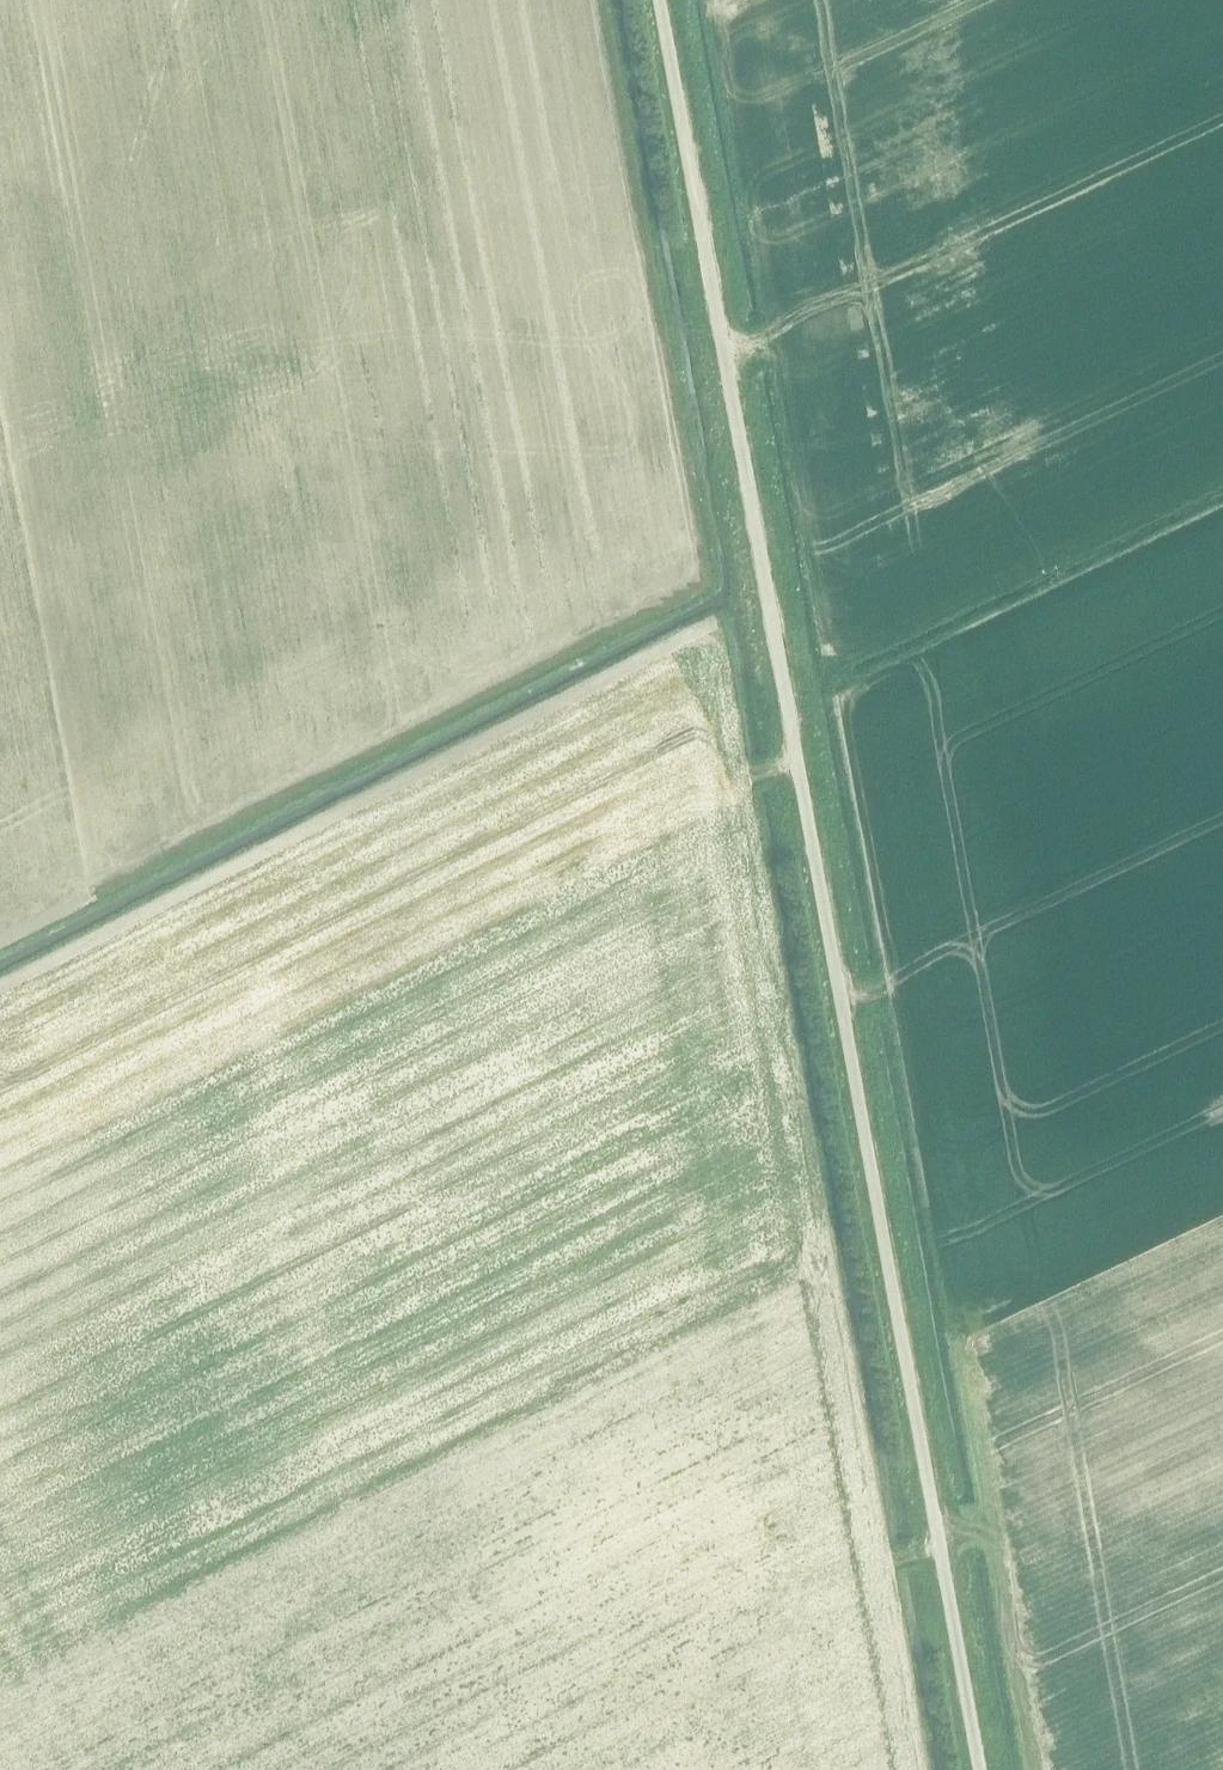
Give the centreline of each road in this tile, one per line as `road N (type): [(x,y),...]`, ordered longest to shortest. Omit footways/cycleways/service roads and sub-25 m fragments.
road 1 (unclassified): [(986,1769),(662,0)]

